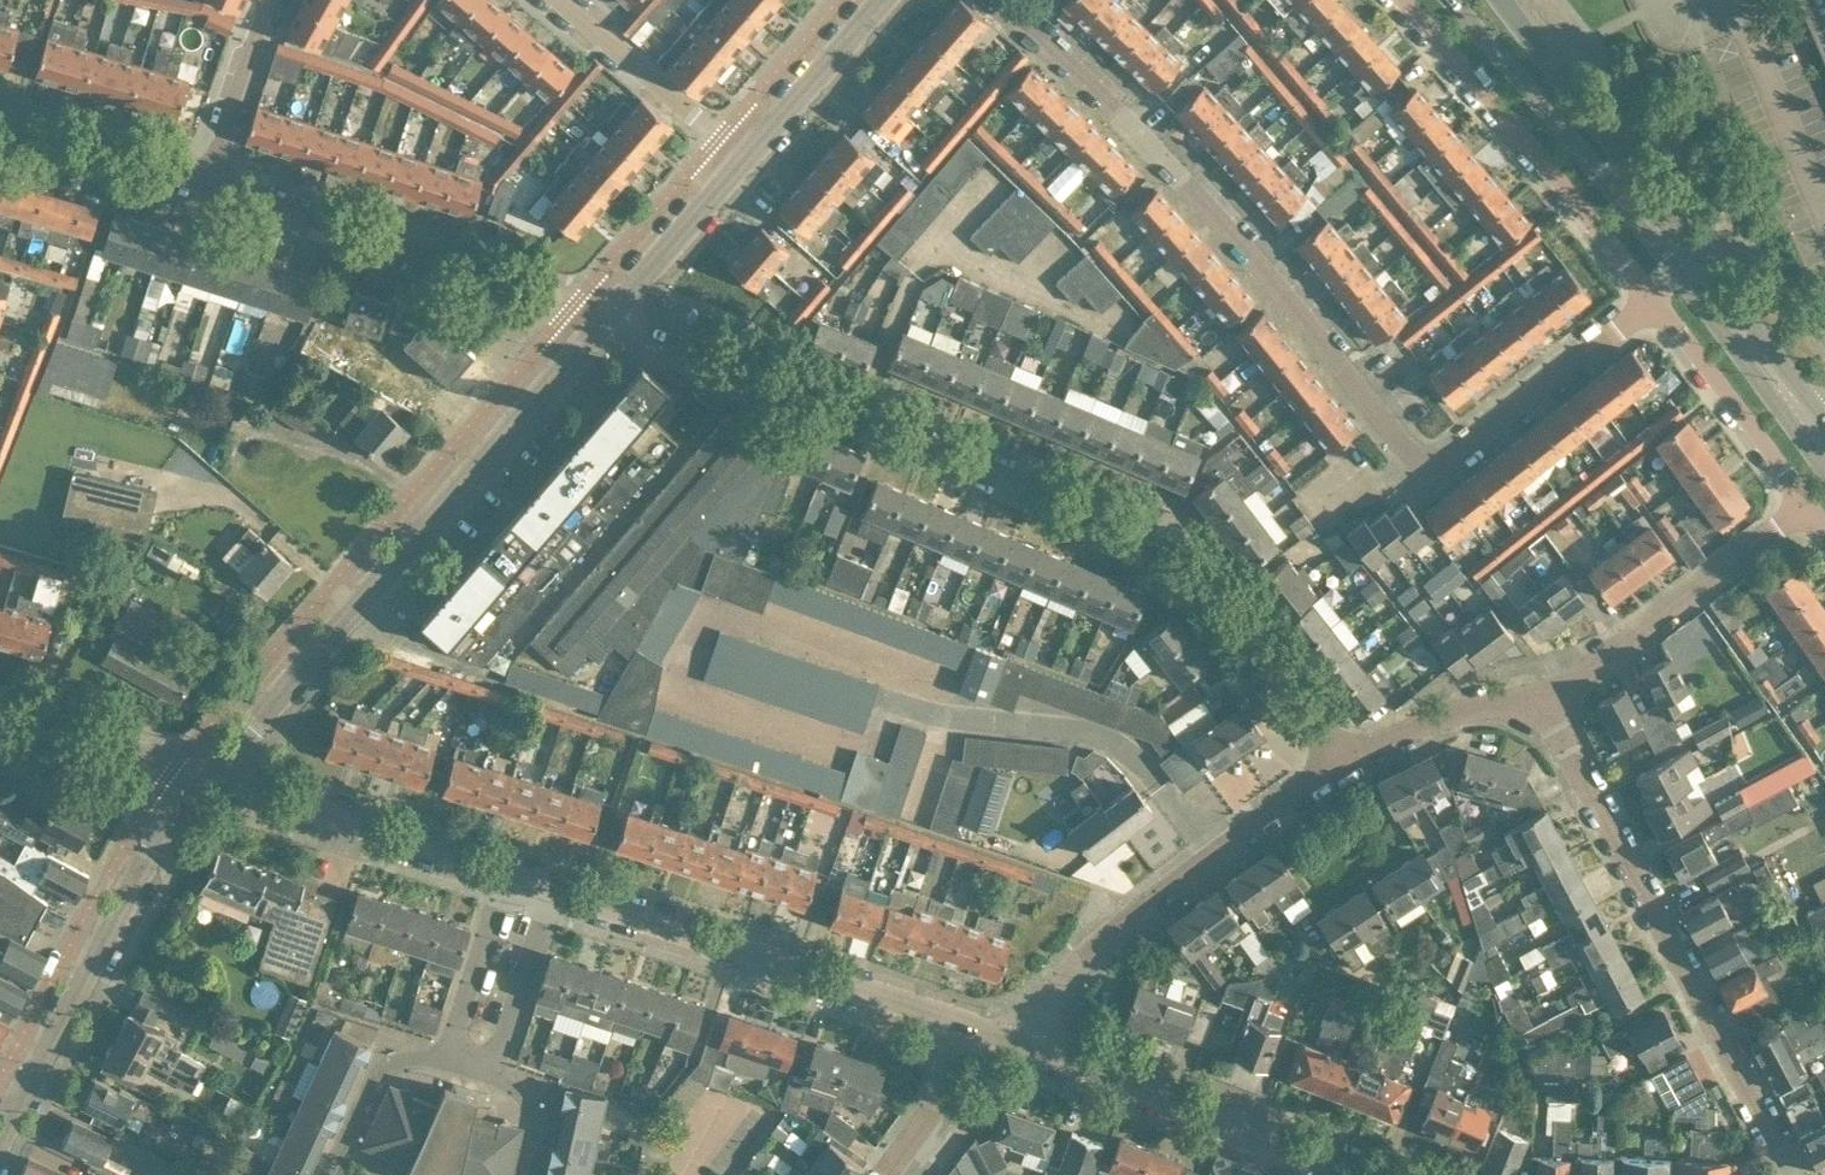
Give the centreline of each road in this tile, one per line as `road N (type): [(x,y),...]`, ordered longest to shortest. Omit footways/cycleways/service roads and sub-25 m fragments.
road 1 (residential): [(1655,297),(1461,458),(1420,461),(1113,115),(990,0)]
road 2 (residential): [(1344,763),(1230,579),(1160,520),(608,318)]
road 3 (residential): [(206,779),(608,318)]
road 4 (secondary): [(1450,0),(1681,275),(1824,470)]
road 5 (residential): [(1794,1174),(1540,697)]
road 6 (secondary): [(1824,422),(1499,0)]
road 7 (residential): [(963,1024),(549,885)]
road 8 (residential): [(206,779),(151,852),(0,1156)]
road 9 (residential): [(1033,1049),(1049,1005),(1091,952),(1344,763)]
road 10 (residential): [(608,318),(209,180)]
road 11 (residential): [(1403,0),(1655,297)]
road 12 (residential): [(1375,1174),(1033,1049)]
road 13 (residential): [(1540,697),(1807,503)]
road 14 (residential): [(505,871),(206,779)]
road 15 (residential): [(1655,297),(1807,503)]
road 16 (residential): [(744,156),(561,0)]
road 17 (residential): [(209,180),(0,117)]
road 18 (residential): [(206,779),(0,717)]
road 19 (residential): [(608,318),(744,156)]
road 20 (residential): [(1344,763),(1451,714),(1540,697)]
road 21 (residential): [(744,156),(877,0)]
road 22 (residential): [(505,871),(446,1060)]
road 23 (residential): [(494,1074),(549,885)]
road 24 (residential): [(209,180),(256,32),(275,0)]
road 25 (residential): [(446,1060),(396,1061),(378,1073),(327,1174)]
road 26 (residential): [(882,1174),(937,1101),(963,1024)]
road 27 (residential): [(530,1174),(537,1121),(517,1089),(494,1074)]

